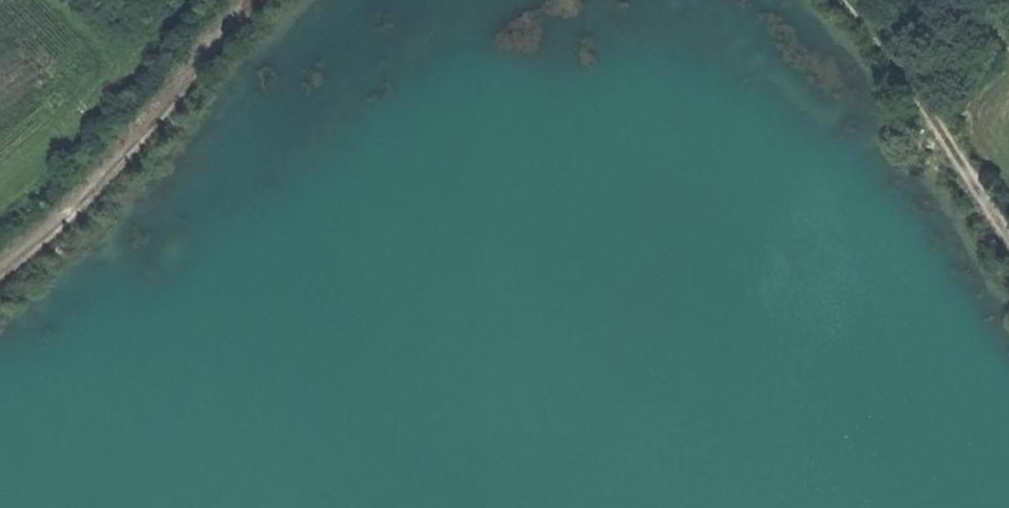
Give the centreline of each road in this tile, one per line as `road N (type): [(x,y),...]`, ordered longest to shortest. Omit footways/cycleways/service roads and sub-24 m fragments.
road 1 (track): [(0,262),(37,237),(169,108),(256,0)]
road 2 (track): [(857,0),(1008,228)]

